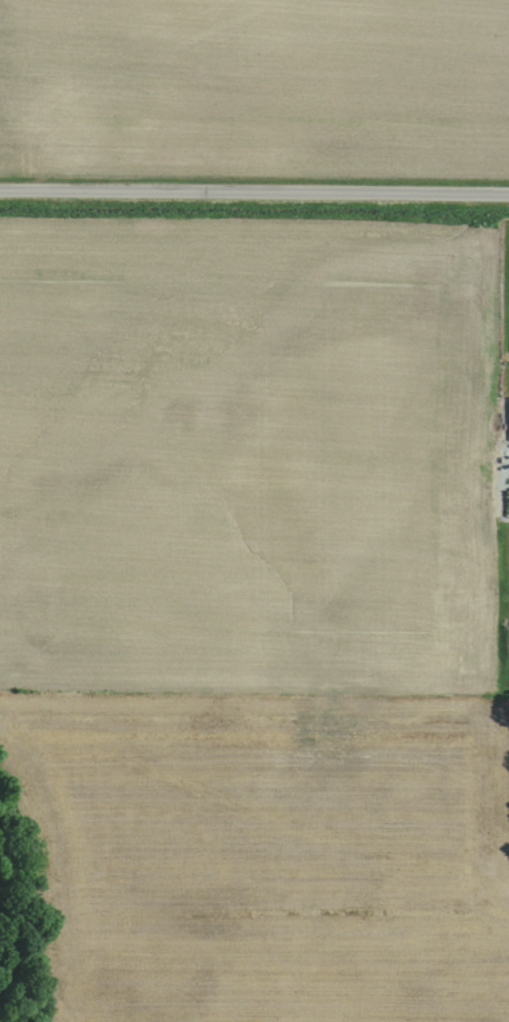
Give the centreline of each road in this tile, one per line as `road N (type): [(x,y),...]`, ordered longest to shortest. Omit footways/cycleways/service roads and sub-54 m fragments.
road 1 (residential): [(0,192),(508,193)]

